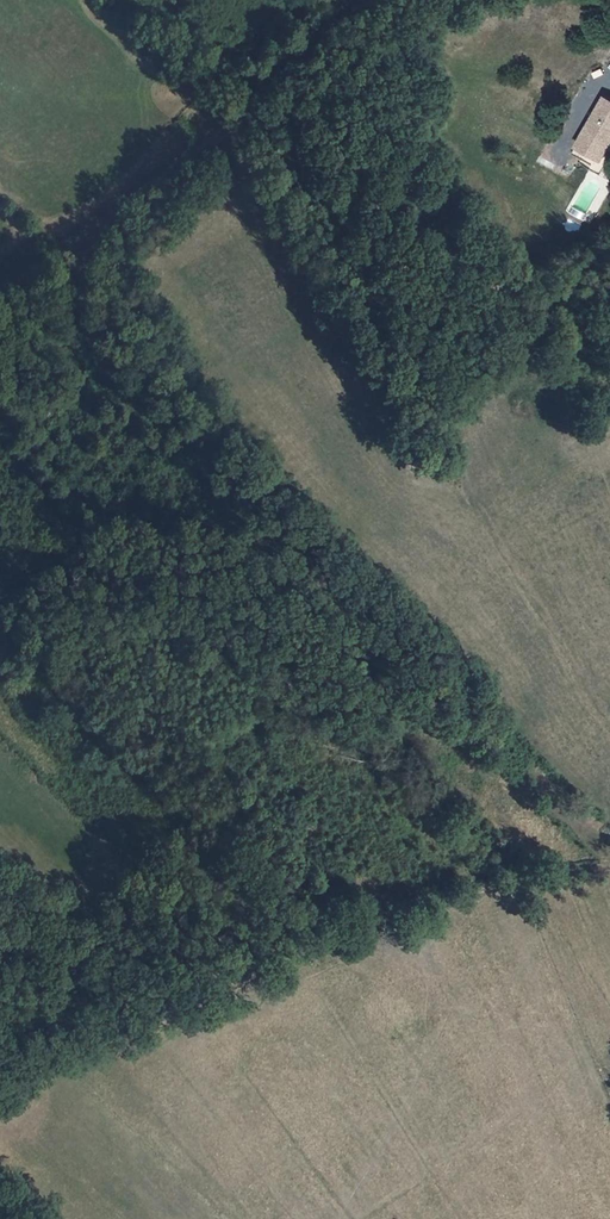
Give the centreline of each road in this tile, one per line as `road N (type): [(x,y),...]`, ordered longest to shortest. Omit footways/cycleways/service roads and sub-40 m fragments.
road 1 (track): [(609,871),(535,883),(0,1097)]
road 2 (tertiary): [(358,0),(221,132),(91,234),(0,288)]

